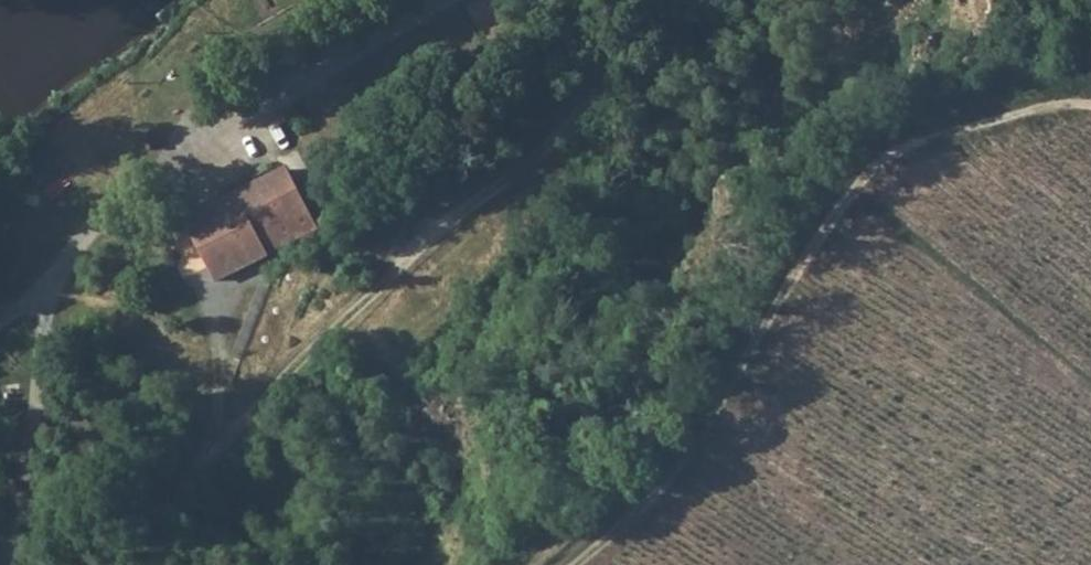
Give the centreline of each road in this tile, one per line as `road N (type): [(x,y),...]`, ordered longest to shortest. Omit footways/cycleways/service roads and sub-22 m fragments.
road 1 (track): [(118,564),(147,546),(318,347),(410,313),(604,152),(658,70),(689,0)]
road 2 (track): [(443,0),(147,192),(82,254)]
road 3 (track): [(82,254),(41,336),(5,564)]
road 4 (track): [(1090,397),(866,203)]

